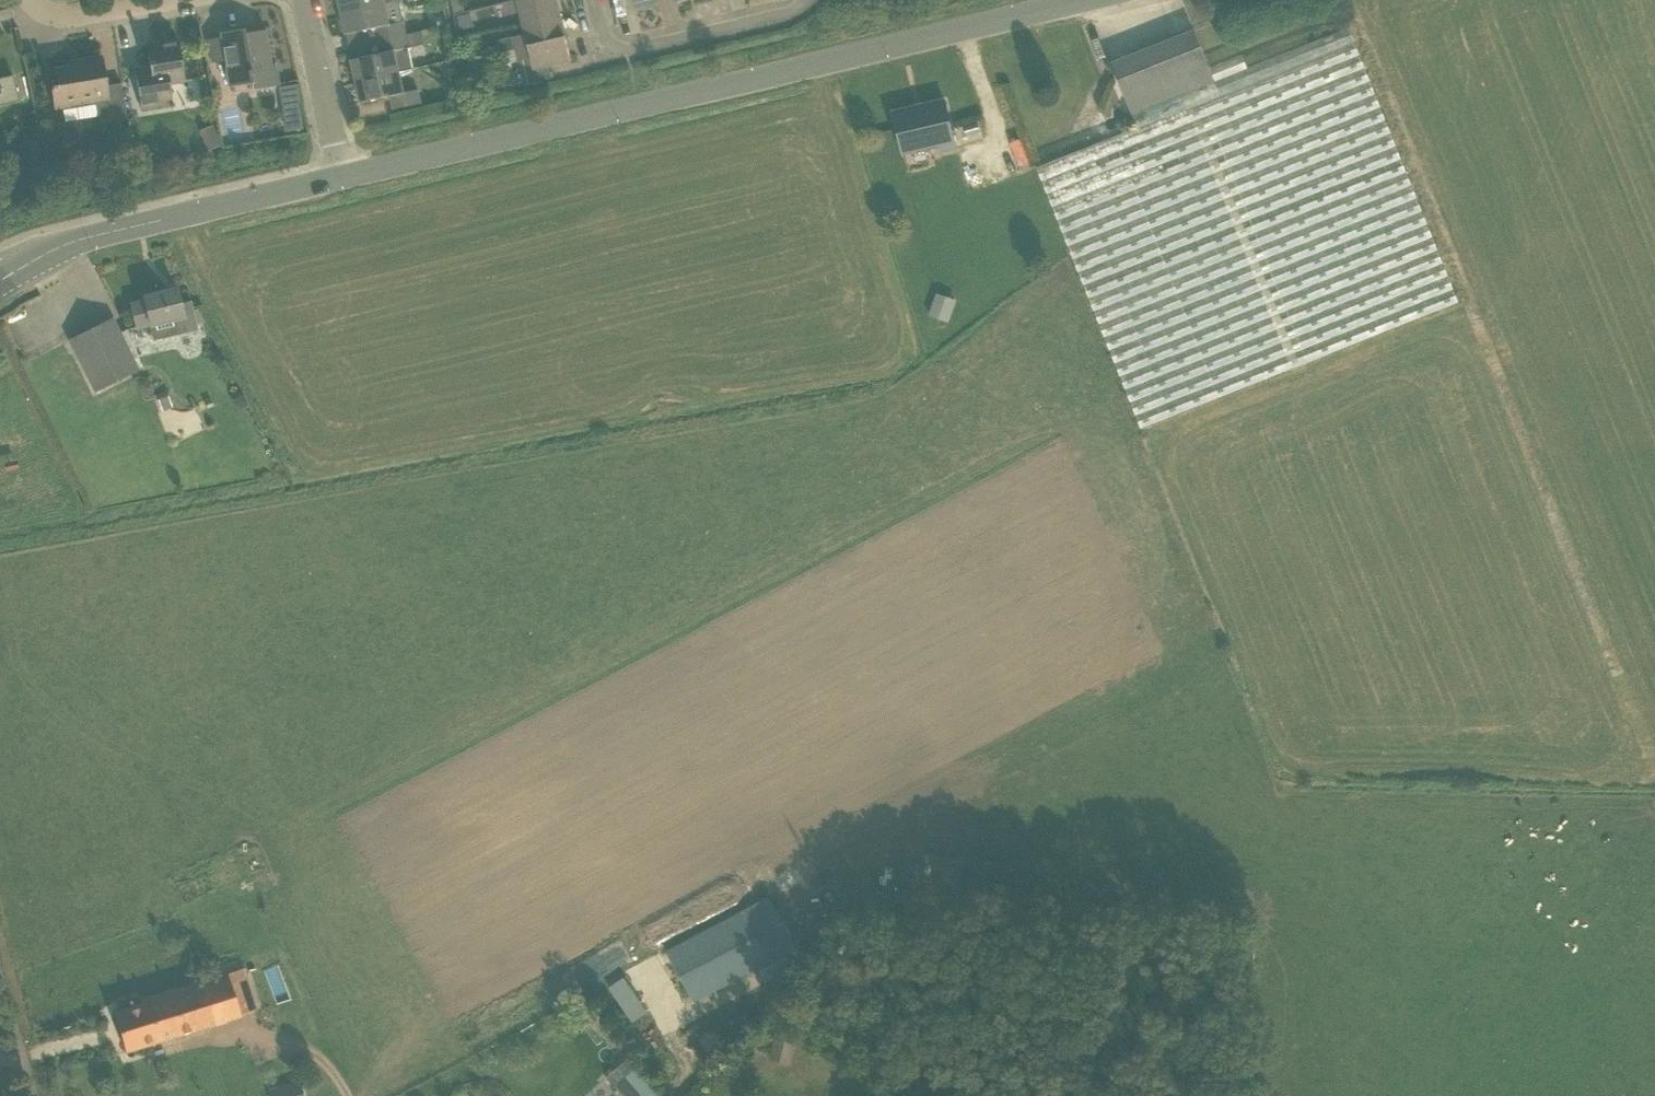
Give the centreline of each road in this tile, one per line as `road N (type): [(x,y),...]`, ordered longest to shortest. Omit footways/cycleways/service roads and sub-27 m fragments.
road 1 (track): [(1654,761),(1350,0)]
road 2 (unclassified): [(341,179),(1087,0)]
road 3 (unclassified): [(0,285),(102,233),(341,179)]
road 4 (residential): [(815,0),(793,17),(630,53),(608,40),(597,0)]
road 5 (residential): [(341,179),(304,0)]
road 6 (residential): [(172,0),(63,18),(34,0)]

